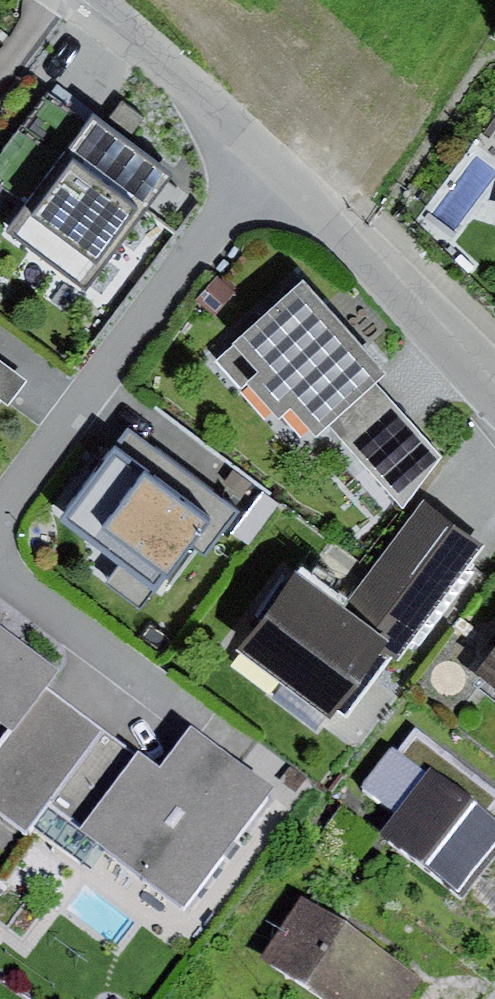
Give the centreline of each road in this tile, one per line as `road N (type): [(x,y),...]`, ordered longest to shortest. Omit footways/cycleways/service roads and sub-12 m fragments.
road 1 (residential): [(263,172),(0,522)]
road 2 (residential): [(494,390),(263,172)]
road 3 (residential): [(263,172),(66,0)]
road 4 (residential): [(0,572),(203,733)]

